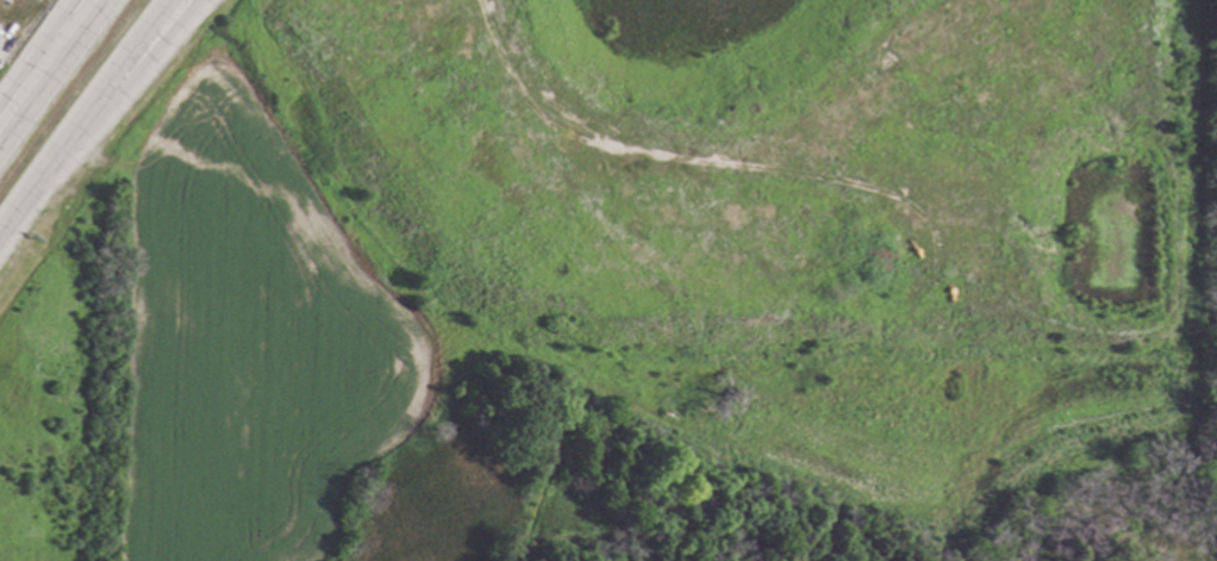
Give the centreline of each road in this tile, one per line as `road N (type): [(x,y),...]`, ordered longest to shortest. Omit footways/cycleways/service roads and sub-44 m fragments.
road 1 (trunk): [(0,236),(182,0)]

